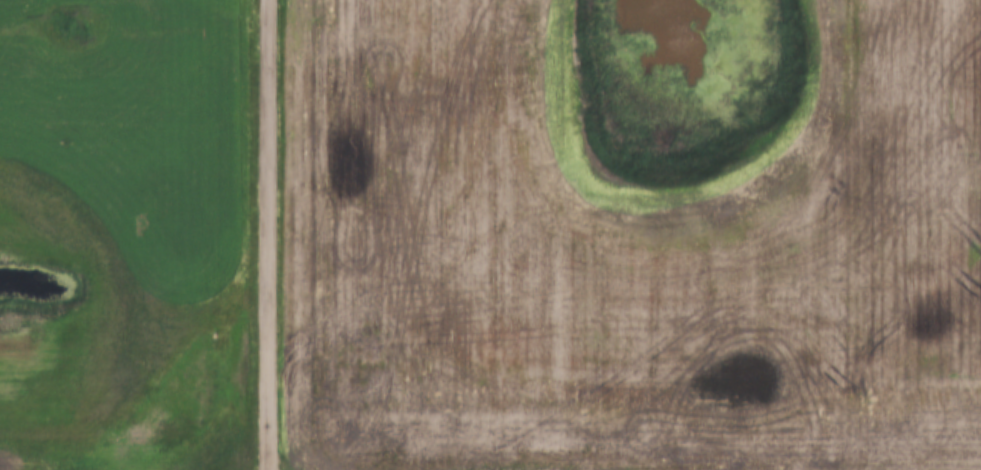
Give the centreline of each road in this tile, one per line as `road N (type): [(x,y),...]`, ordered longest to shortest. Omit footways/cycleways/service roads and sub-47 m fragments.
road 1 (residential): [(267,469),(267,0)]

